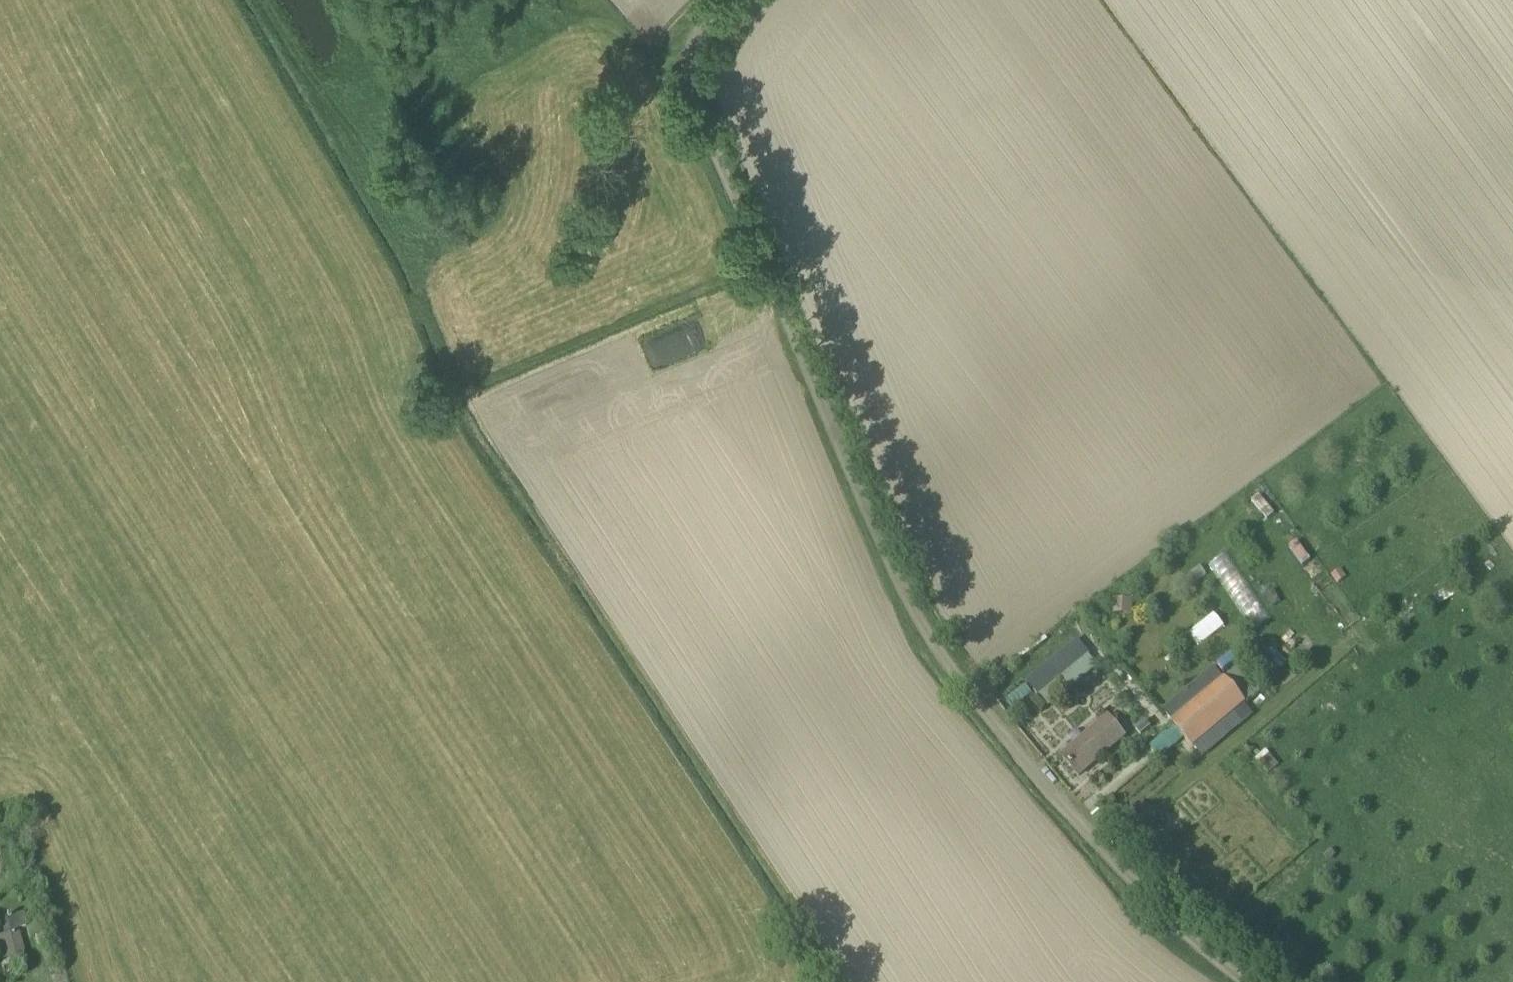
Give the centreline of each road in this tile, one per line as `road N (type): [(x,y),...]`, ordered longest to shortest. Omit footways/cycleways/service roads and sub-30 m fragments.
road 1 (track): [(1246,981),(1163,913),(1102,848),(911,613),(707,122),(694,51),(698,27),(720,0)]

